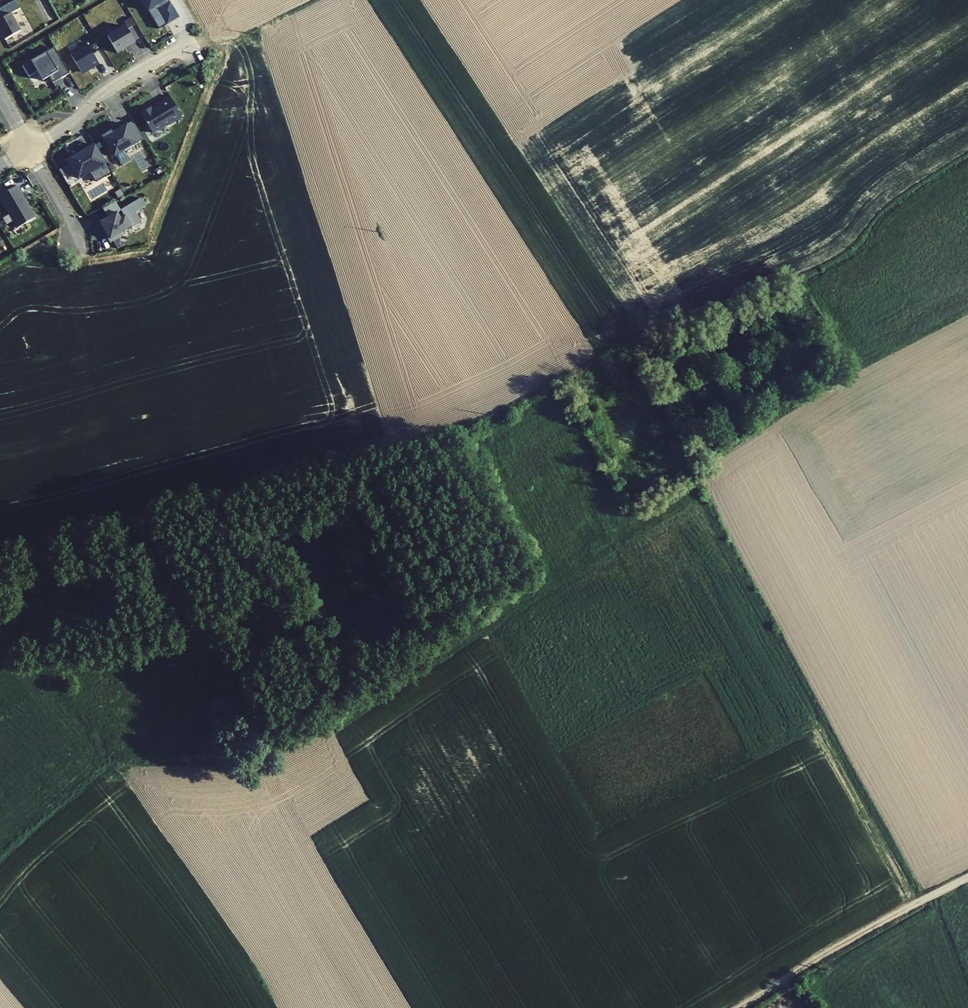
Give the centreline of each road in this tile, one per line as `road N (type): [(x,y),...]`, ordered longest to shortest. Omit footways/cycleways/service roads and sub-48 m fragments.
road 1 (track): [(967,878),(740,1007)]
road 2 (residential): [(32,148),(99,95),(190,42)]

